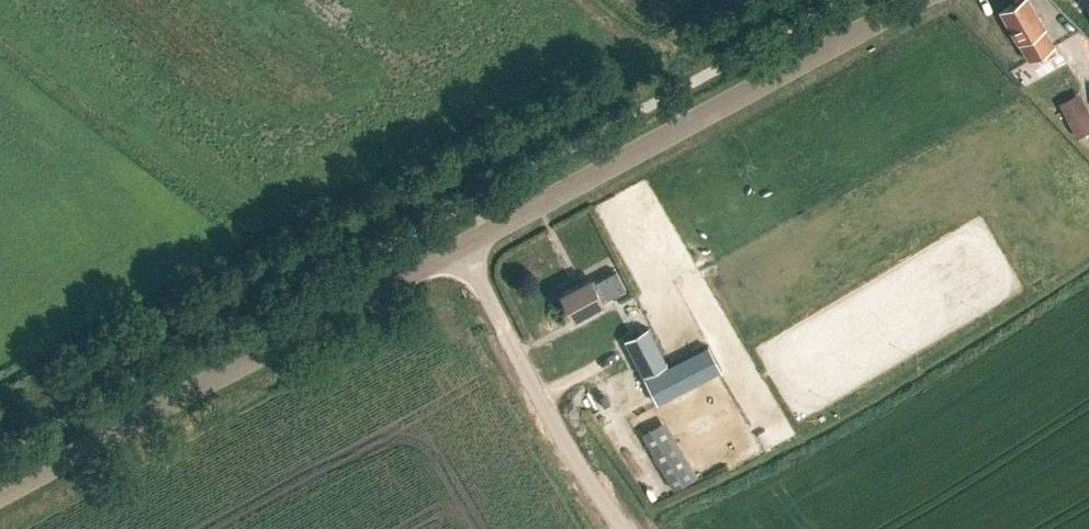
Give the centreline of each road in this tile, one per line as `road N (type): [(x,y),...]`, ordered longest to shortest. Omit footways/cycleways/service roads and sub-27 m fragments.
road 1 (unclassified): [(458,248),(922,0)]
road 2 (unclassified): [(0,495),(458,248)]
road 3 (unclassified): [(622,528),(458,248)]

